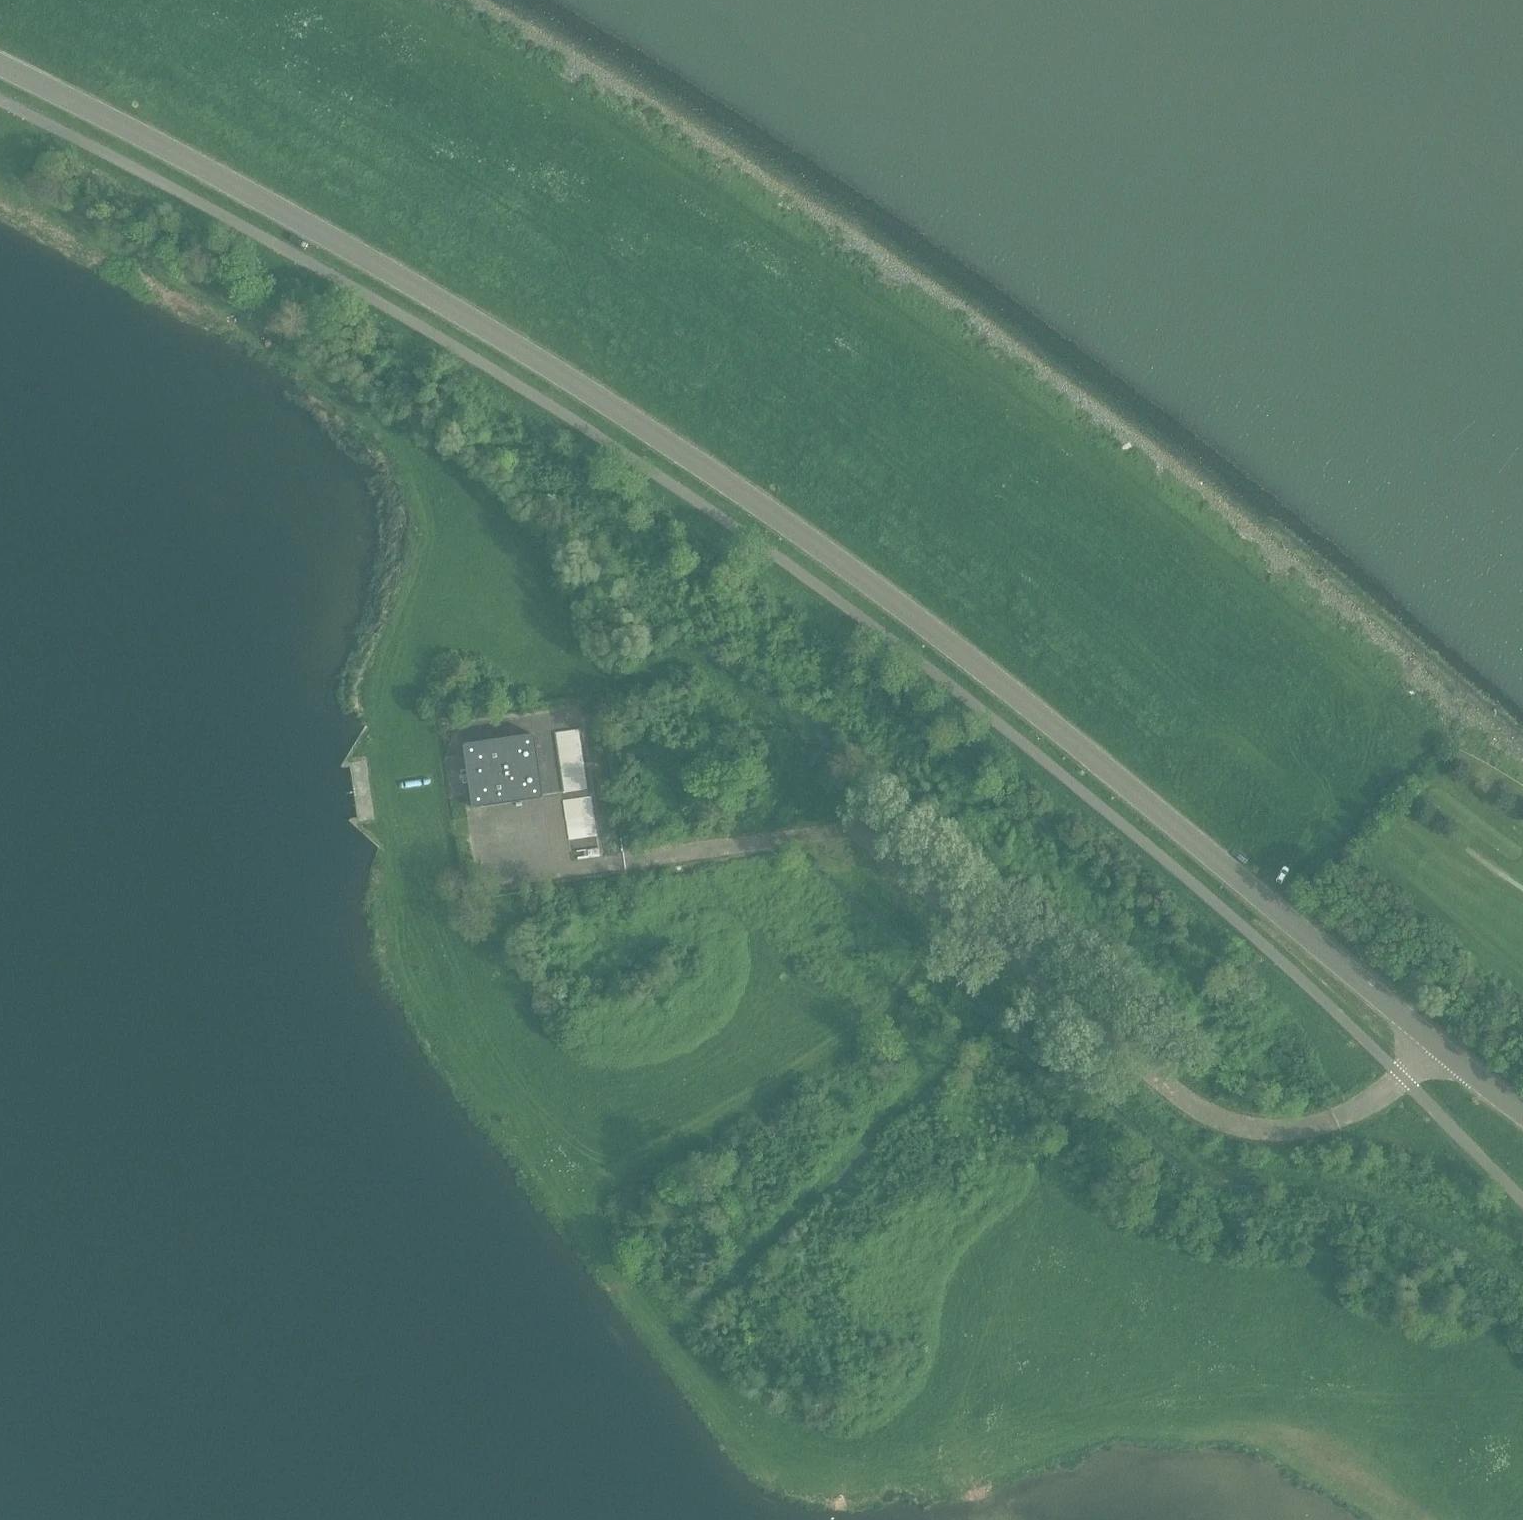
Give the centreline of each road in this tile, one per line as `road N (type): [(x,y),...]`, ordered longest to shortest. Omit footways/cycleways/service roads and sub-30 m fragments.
road 1 (unclassified): [(1522,1109),(1033,710),(661,438),(270,204),(0,68)]

